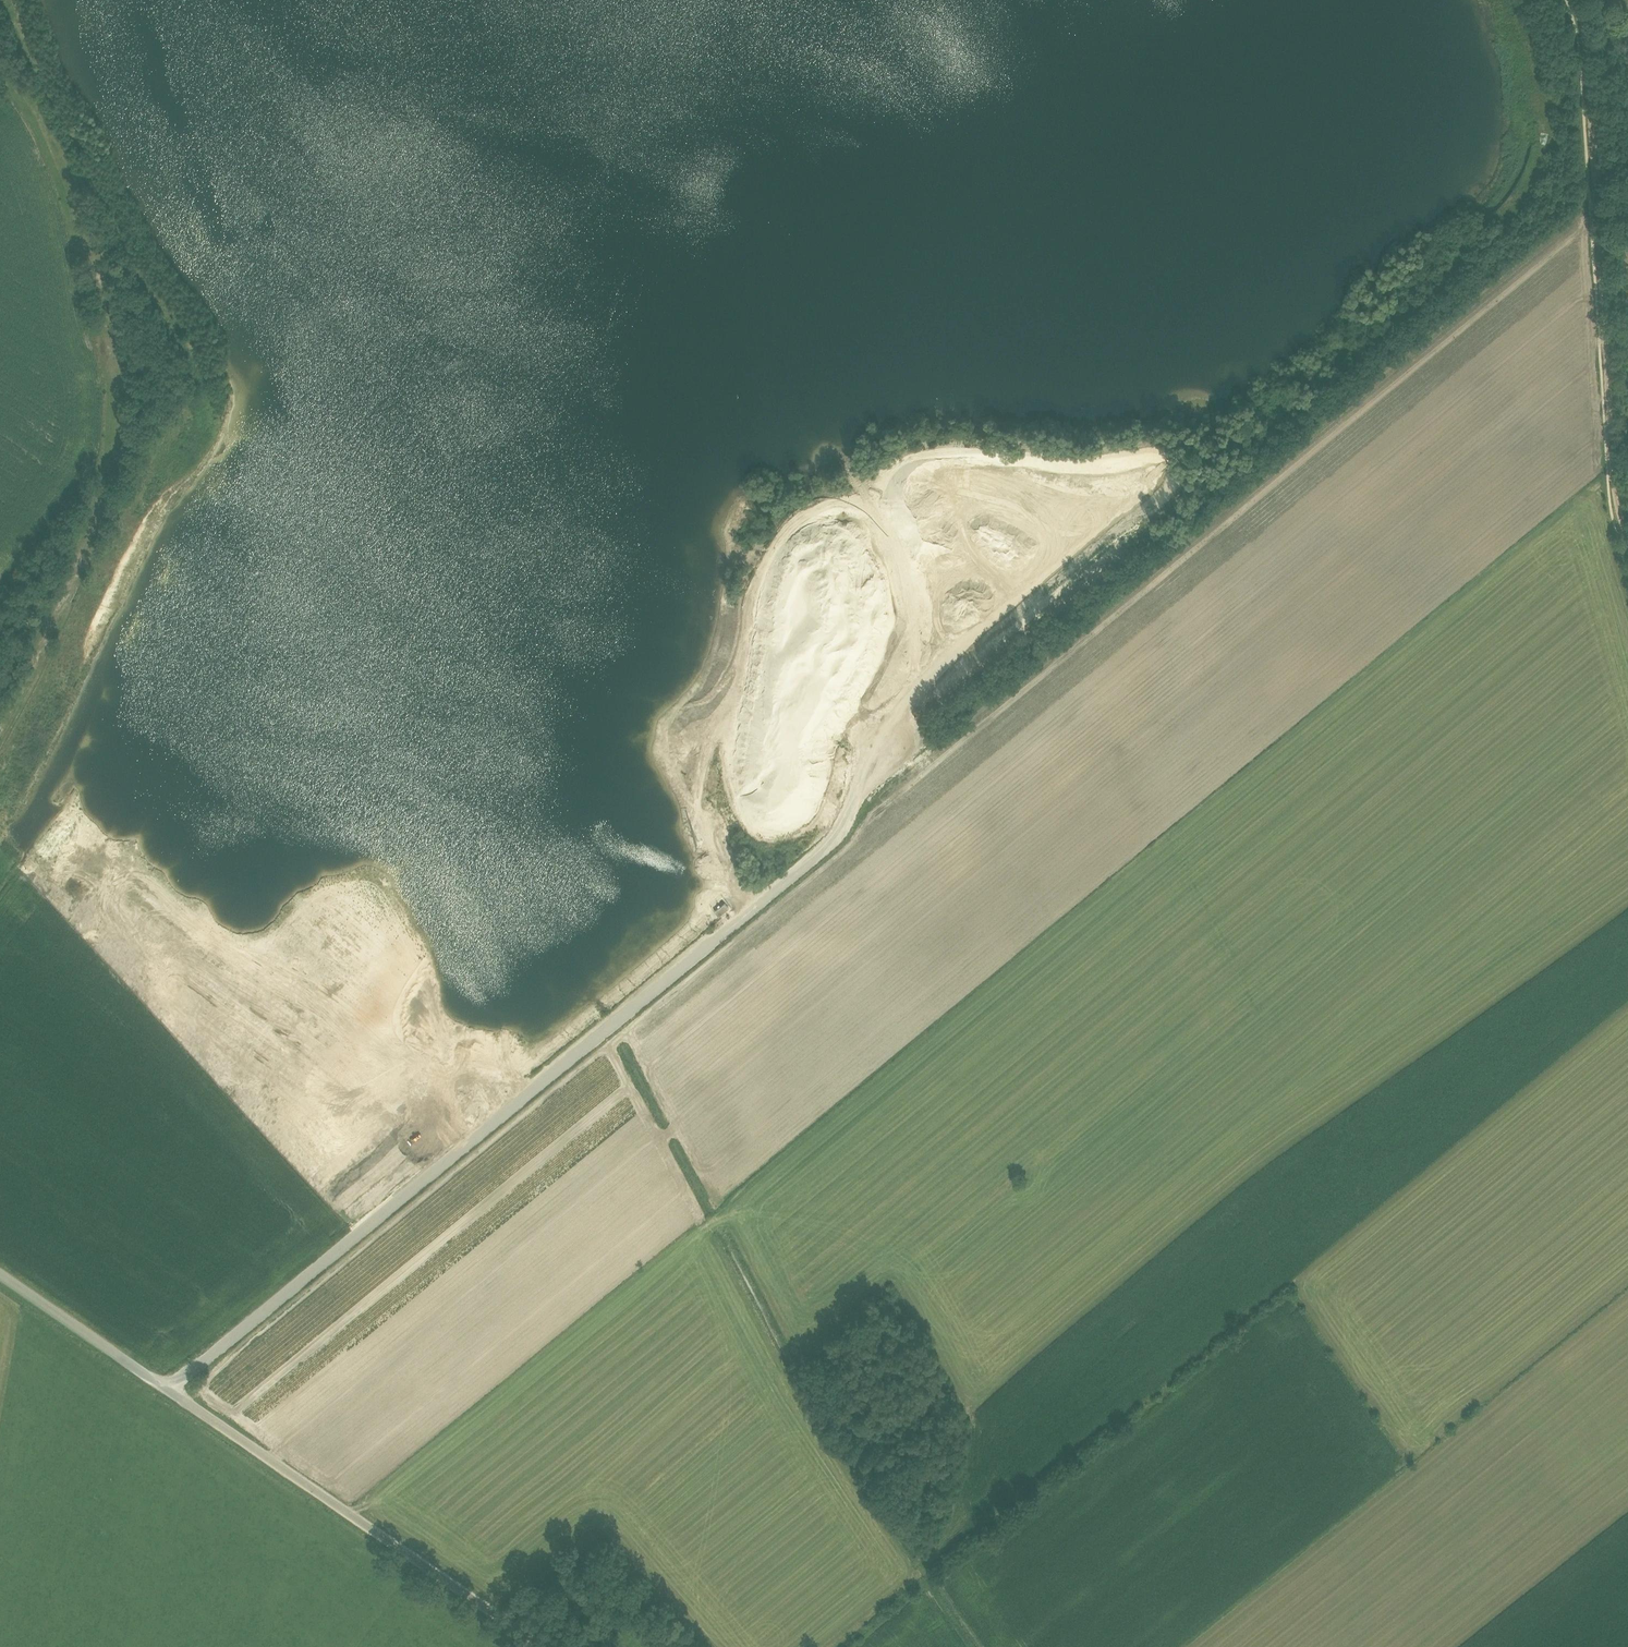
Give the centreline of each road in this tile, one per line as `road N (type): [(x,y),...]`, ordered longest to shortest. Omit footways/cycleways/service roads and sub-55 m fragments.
road 1 (unclassified): [(541,1646),(0,1275)]
road 2 (track): [(1575,0),(1585,41),(1614,479),(1627,539)]

